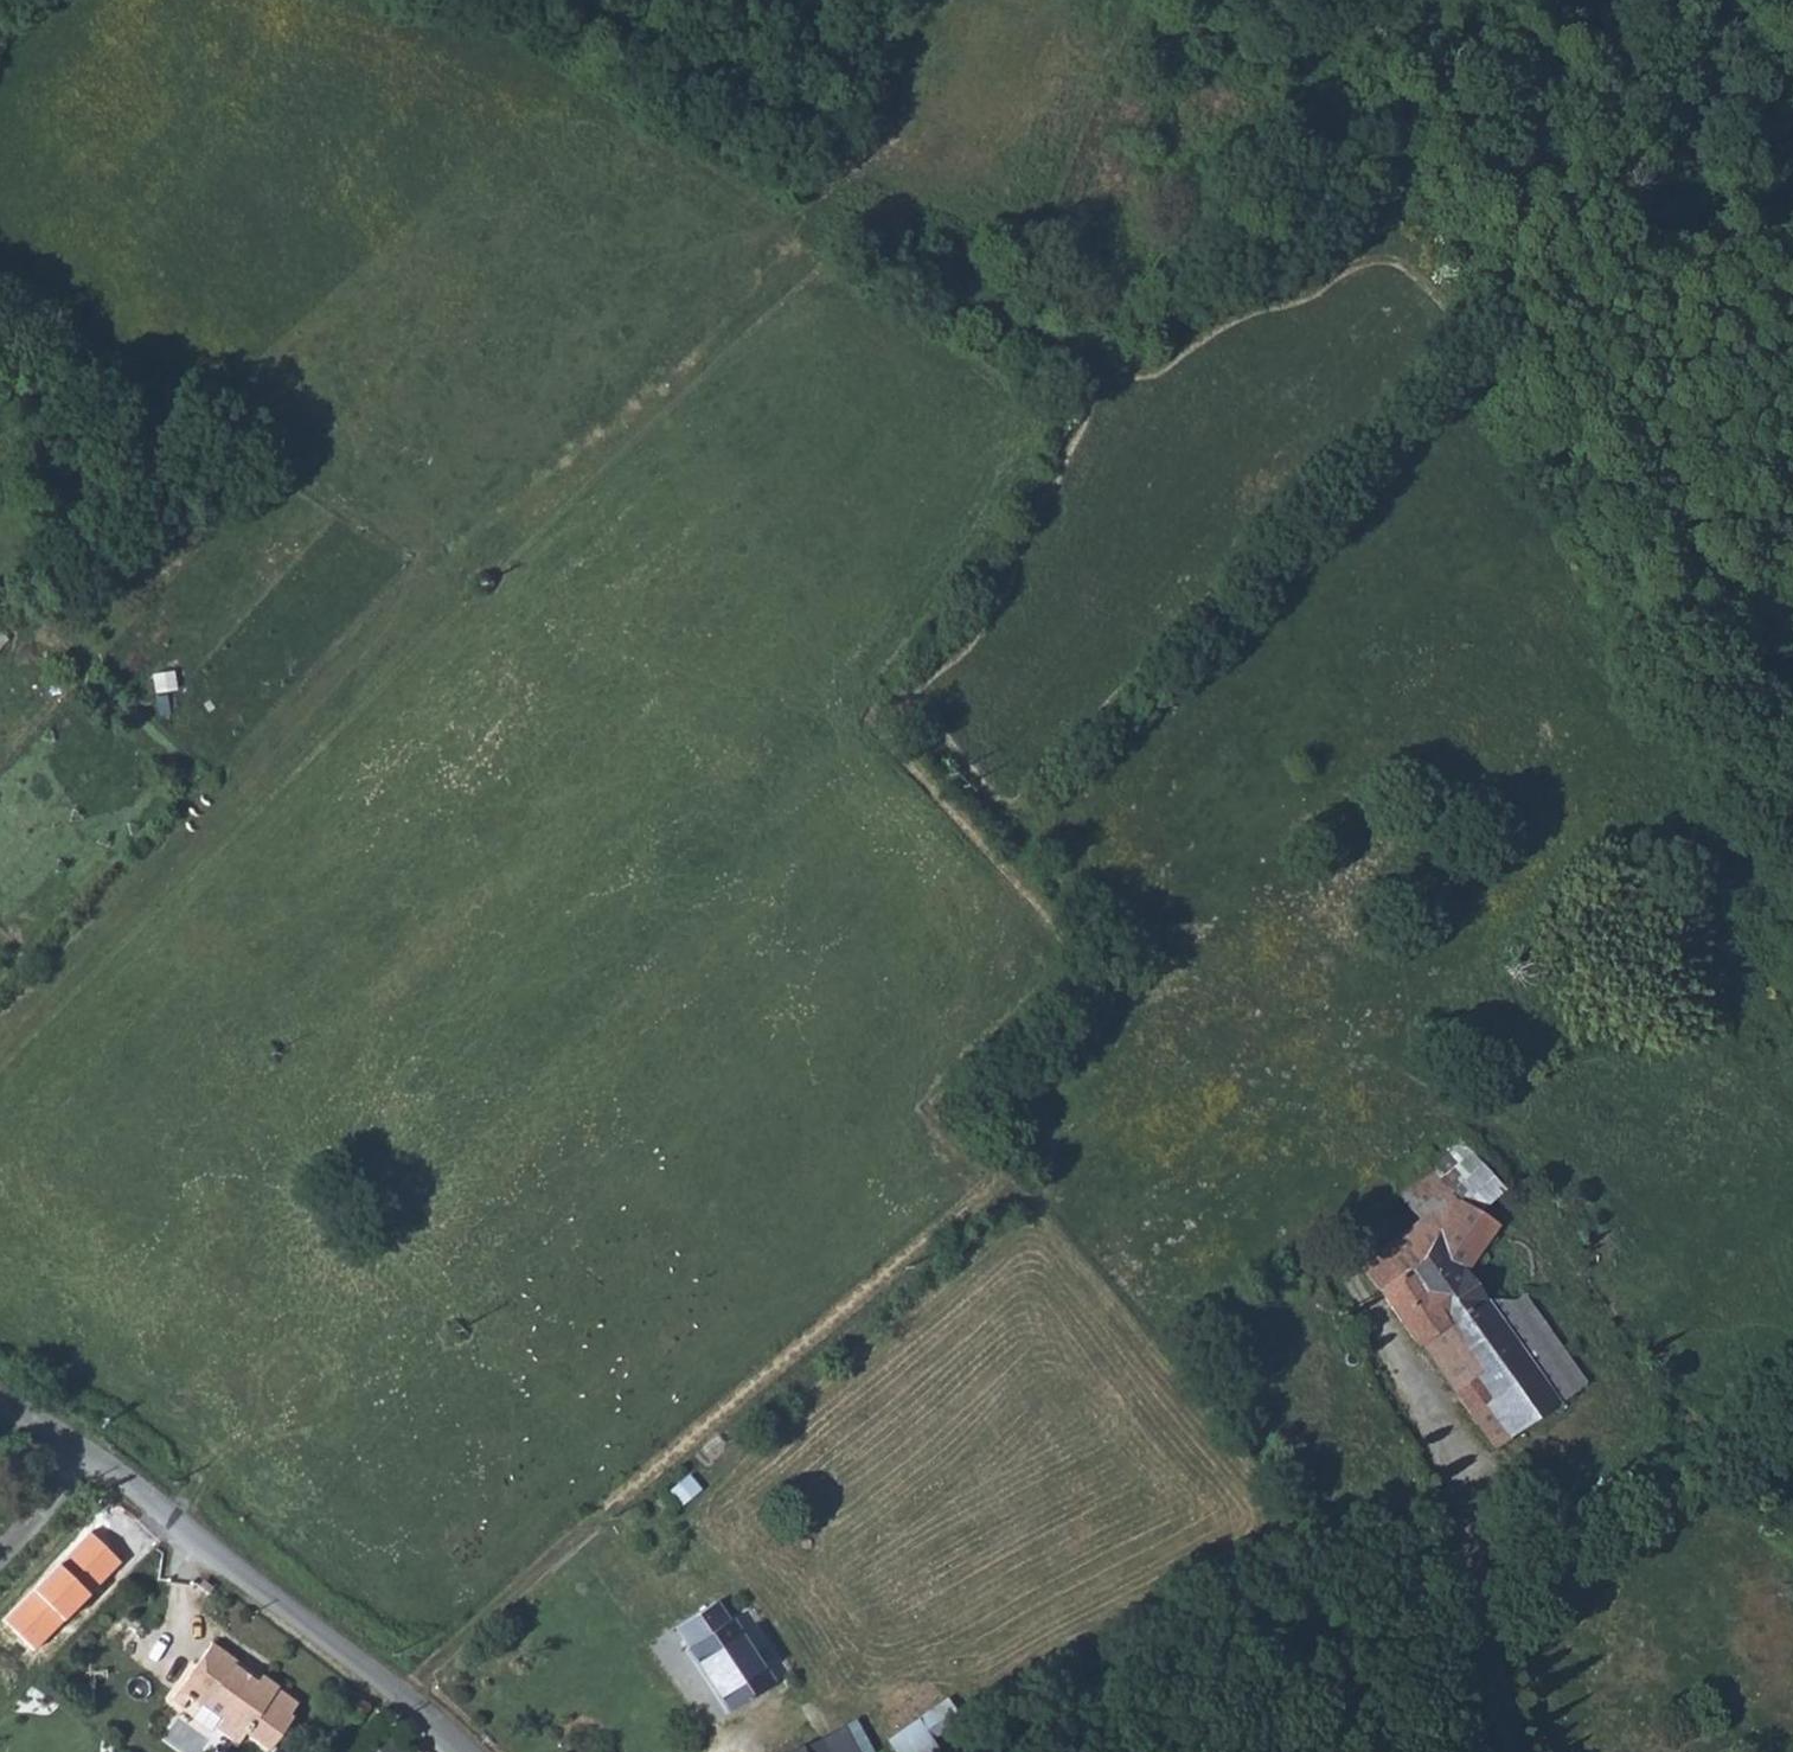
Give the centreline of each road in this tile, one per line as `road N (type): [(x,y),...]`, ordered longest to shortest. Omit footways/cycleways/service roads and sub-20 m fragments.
road 1 (unclassified): [(0,1402),(81,1448),(398,1690),(466,1751)]
road 2 (residential): [(1426,1430),(1511,1650),(1527,1751)]

